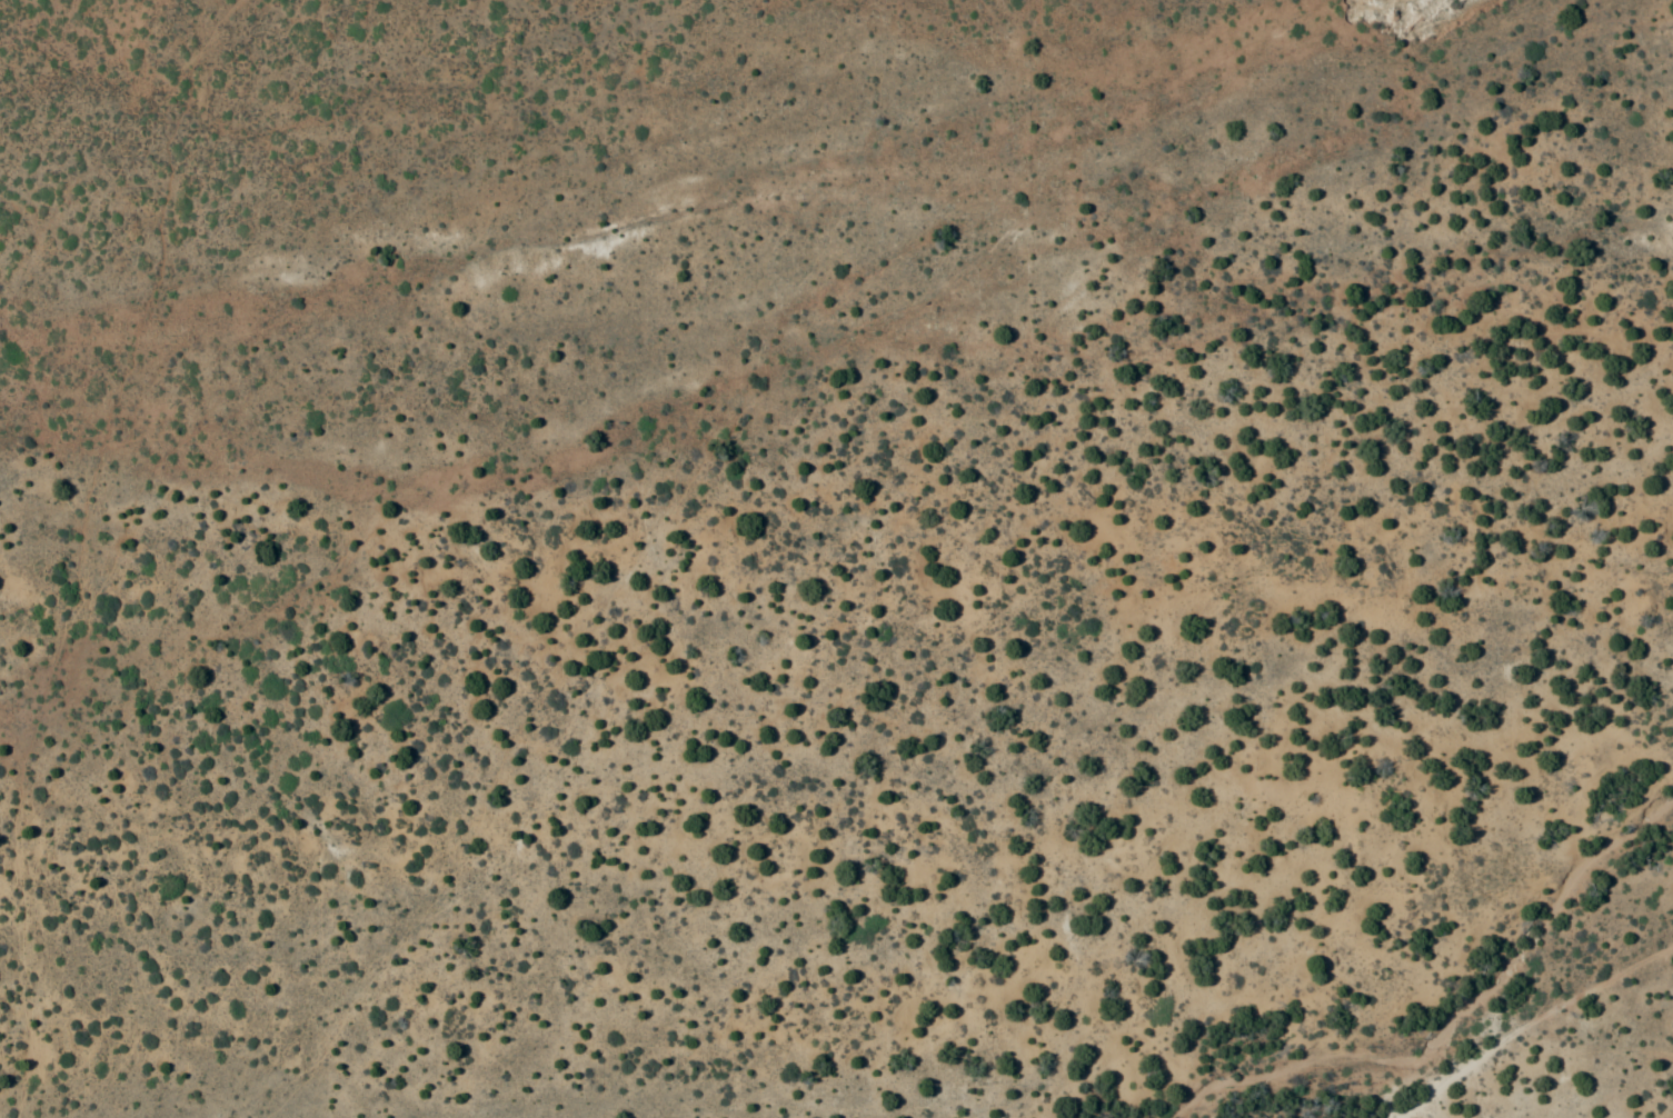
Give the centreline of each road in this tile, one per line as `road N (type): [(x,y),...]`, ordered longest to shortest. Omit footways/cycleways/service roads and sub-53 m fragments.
road 1 (residential): [(1432,1117),(1672,971)]

